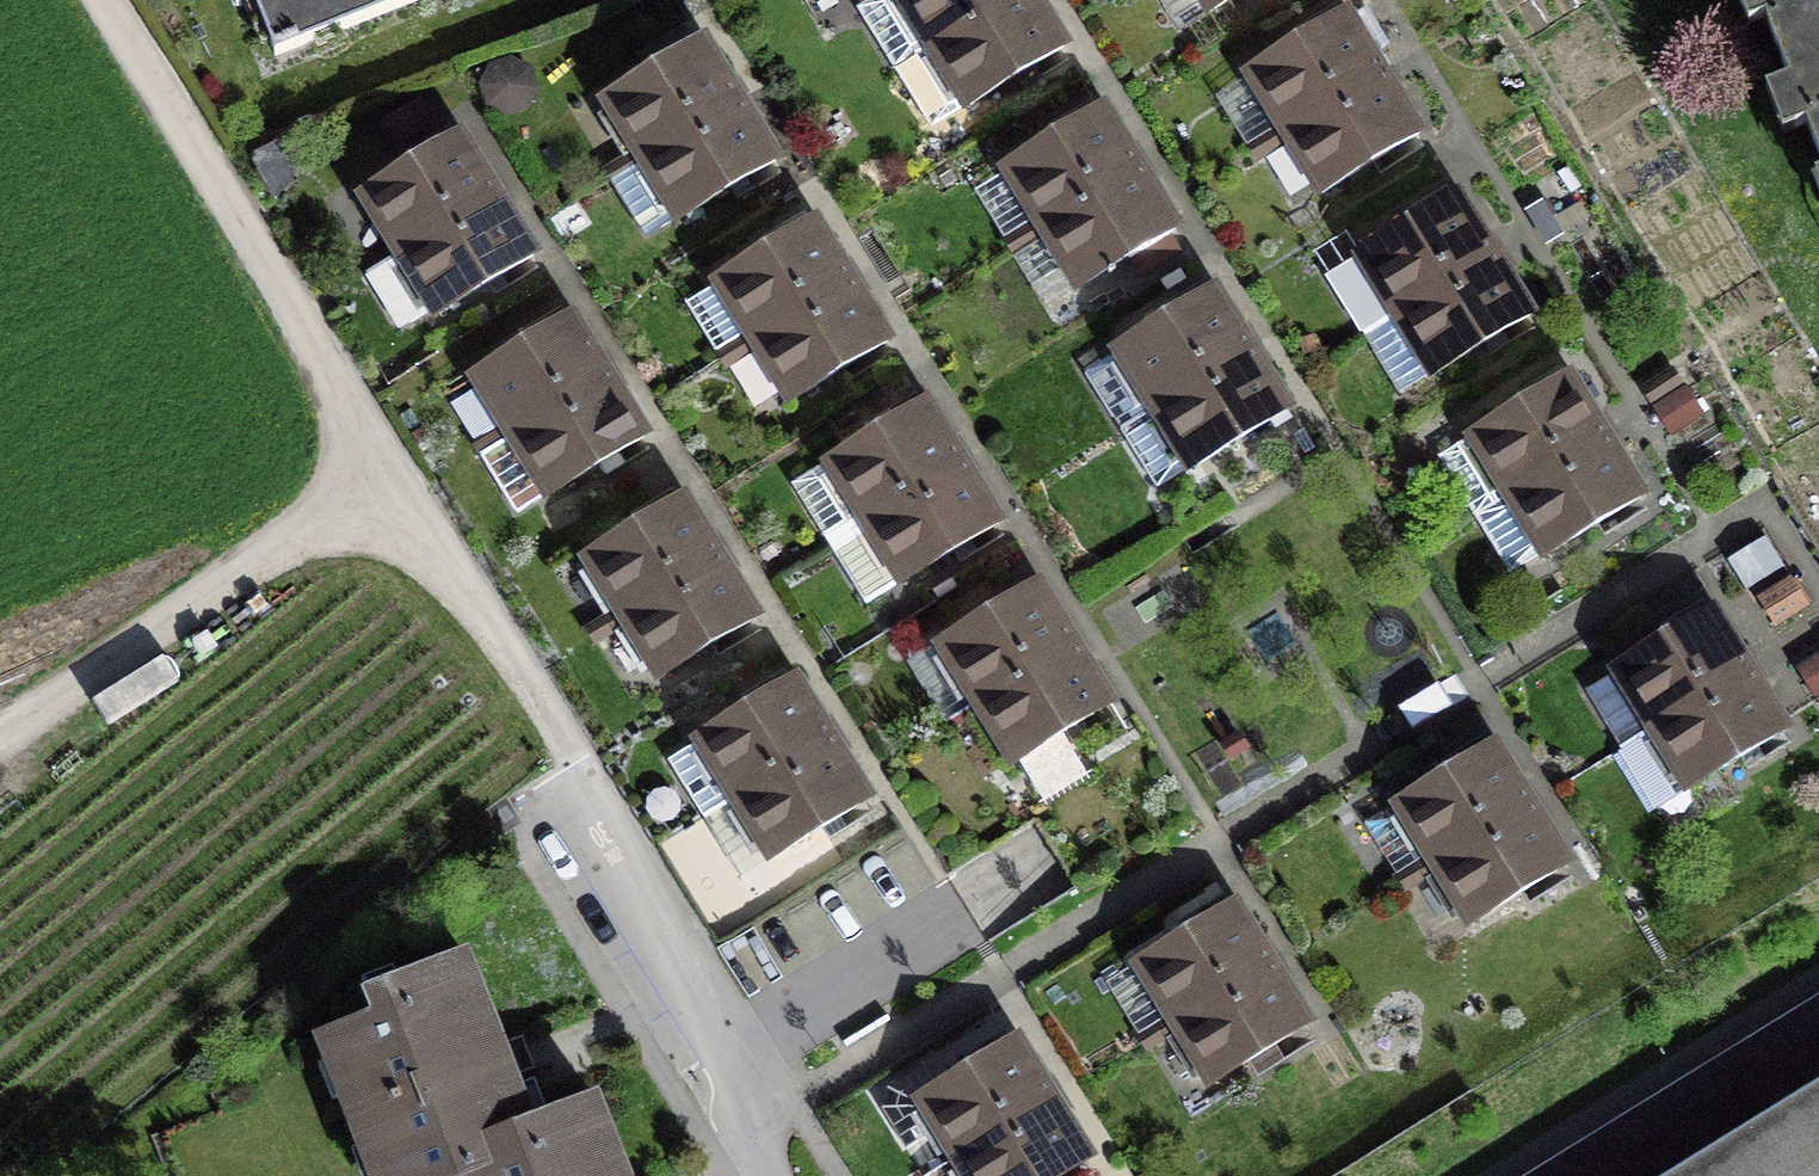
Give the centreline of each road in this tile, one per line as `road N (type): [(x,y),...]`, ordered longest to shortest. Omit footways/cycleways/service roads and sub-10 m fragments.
road 1 (track): [(101,0),(384,477),(523,680),(621,842)]
road 2 (residential): [(0,741),(384,477)]
road 3 (residential): [(621,842),(749,1127),(780,1175)]

